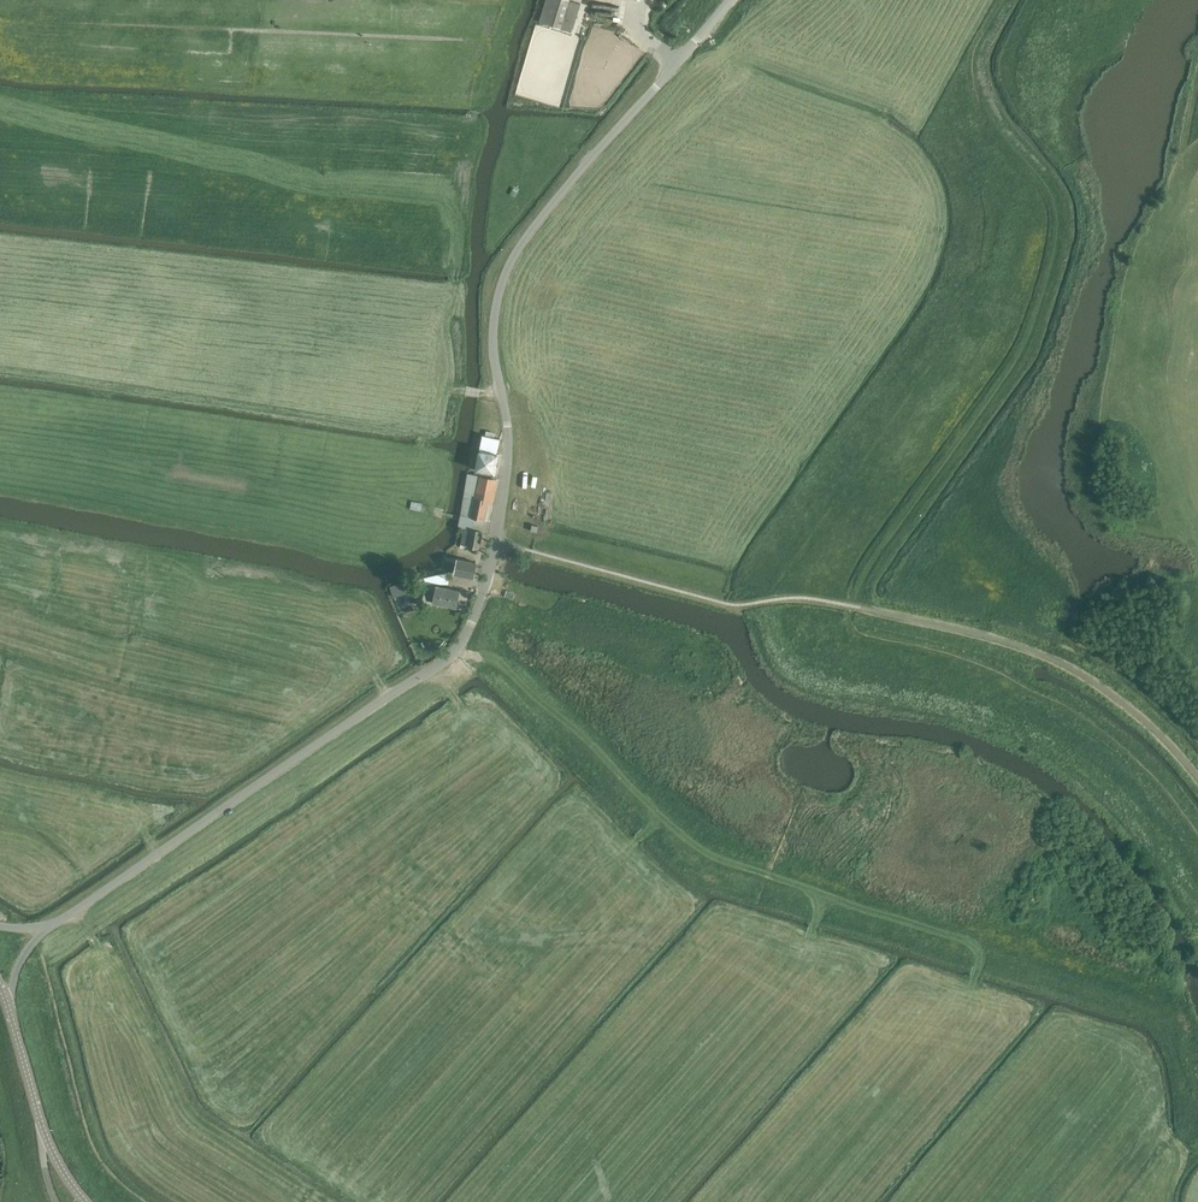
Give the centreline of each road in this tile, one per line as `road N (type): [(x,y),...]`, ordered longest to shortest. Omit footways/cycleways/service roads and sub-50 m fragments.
road 1 (unclassified): [(51,924),(456,651),(496,544),(508,437),(493,337),(508,268),(536,223),(730,0)]
road 2 (track): [(1197,838),(1148,772),(1097,730),(958,655),(856,633),(848,609)]
road 3 (tertiary): [(86,1201),(47,1138),(8,1006)]

